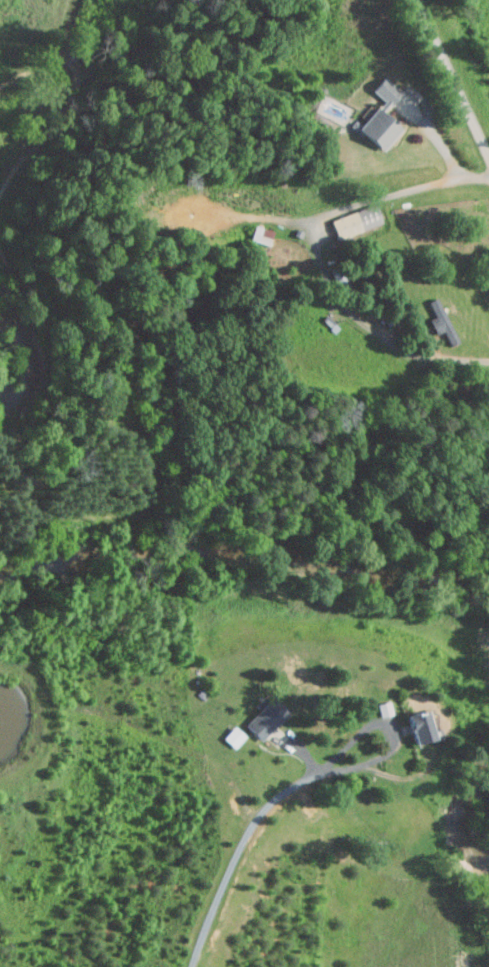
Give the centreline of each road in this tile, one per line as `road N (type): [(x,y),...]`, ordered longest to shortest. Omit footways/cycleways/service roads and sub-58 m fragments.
road 1 (residential): [(419,0),(488,154)]

